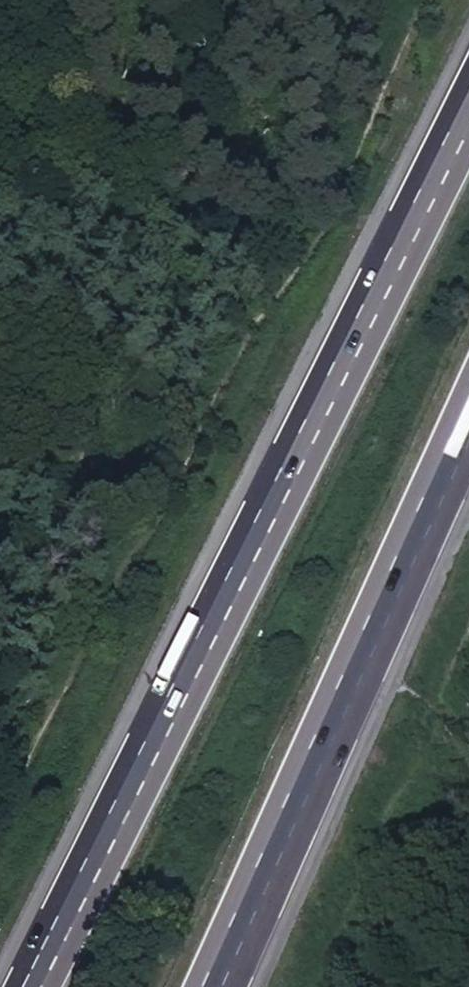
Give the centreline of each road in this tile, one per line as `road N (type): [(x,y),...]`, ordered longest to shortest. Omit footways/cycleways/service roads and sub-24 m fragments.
road 1 (trunk): [(468,110),(34,986)]
road 2 (track): [(0,834),(269,304),(347,186),(437,0)]
road 3 (trunk): [(211,986),(468,418)]

